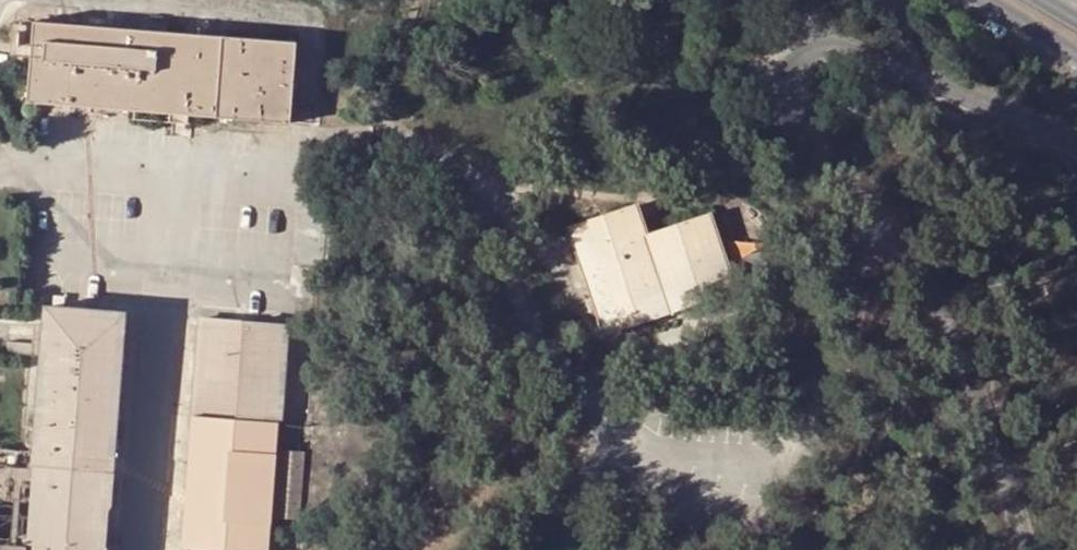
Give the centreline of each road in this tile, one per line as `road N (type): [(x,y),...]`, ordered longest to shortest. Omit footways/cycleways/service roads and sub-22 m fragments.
road 1 (unclassified): [(1025,549),(971,373),(906,245),(793,131),(781,80),(799,55),(824,49),(968,96),(1076,148)]
road 2 (track): [(806,53),(808,75),(862,108),(1034,261),(1041,295),(1064,323),(1076,360)]
road 3 (secondary): [(967,0),(1076,65)]

